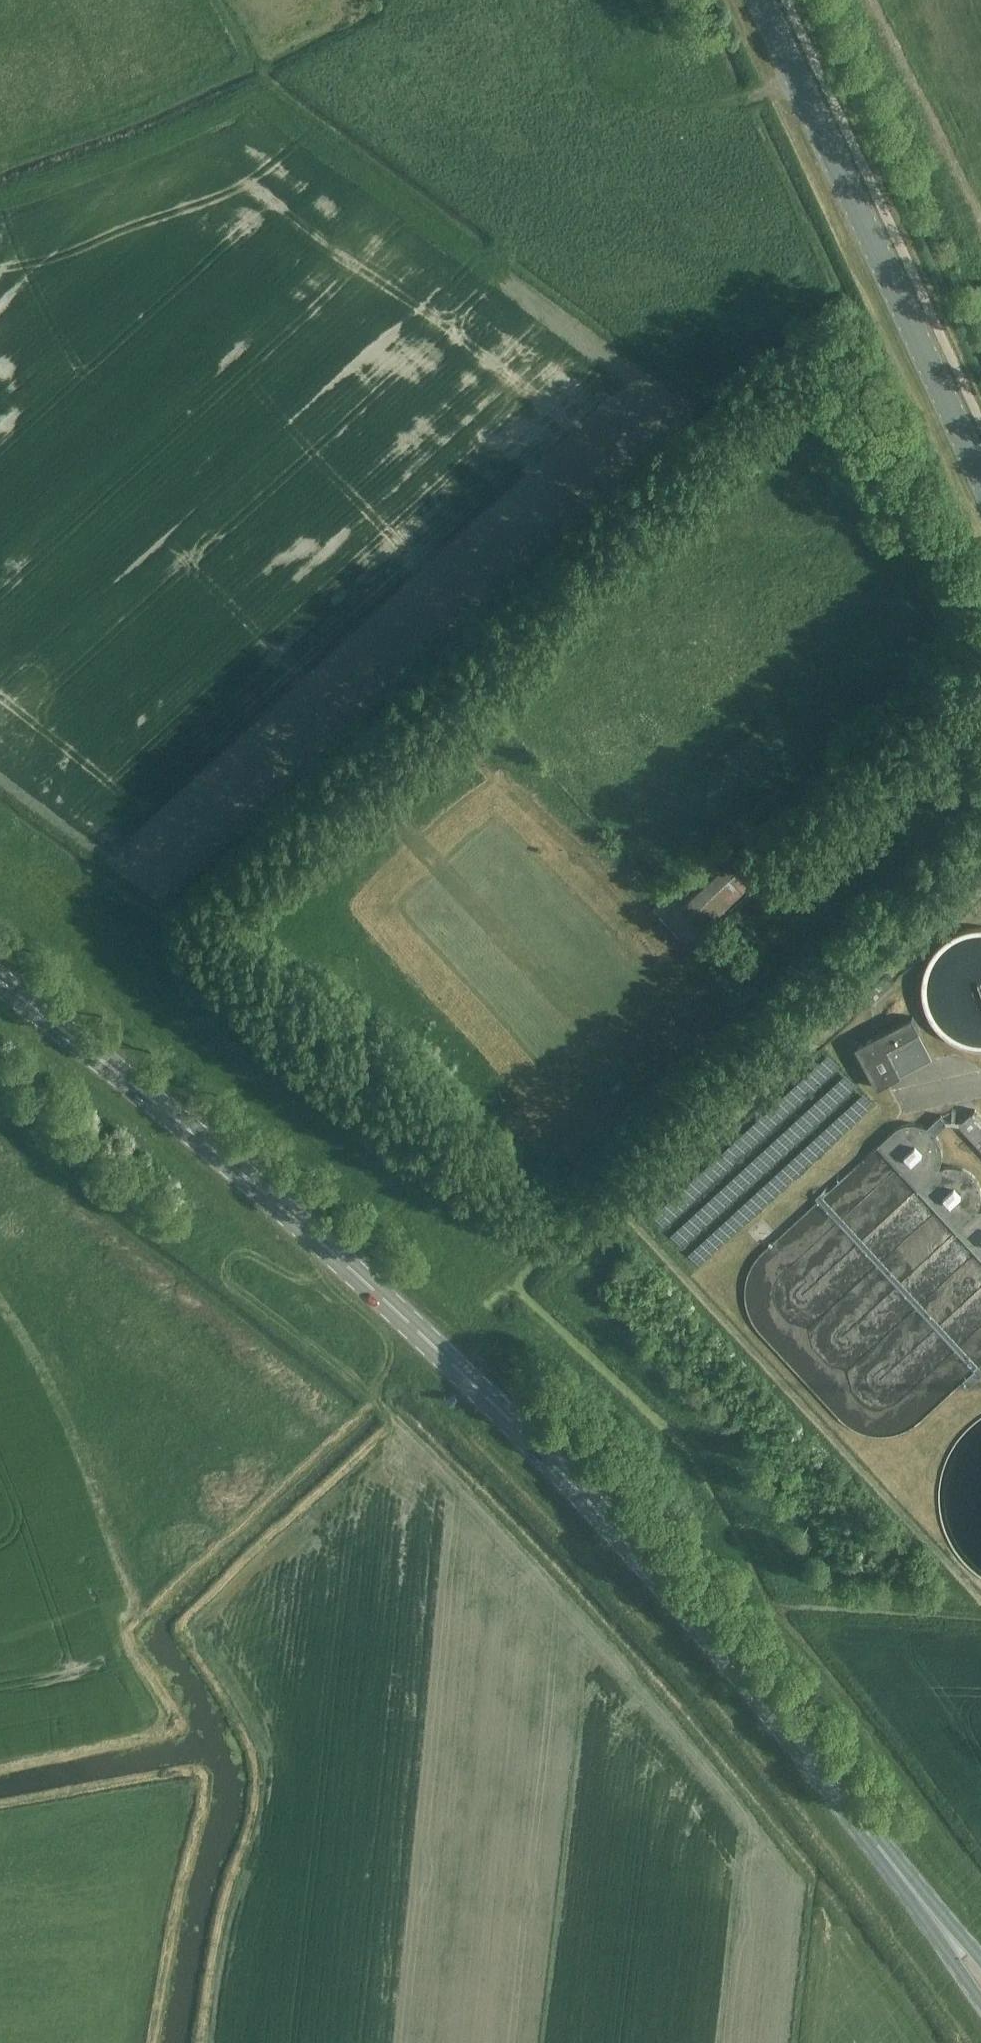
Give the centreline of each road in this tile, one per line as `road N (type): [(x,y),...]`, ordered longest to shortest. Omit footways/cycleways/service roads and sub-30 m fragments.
road 1 (secondary): [(980,1983),(797,1741),(459,1369),(246,1176),(0,981)]
road 2 (unclassified): [(980,465),(761,0)]

